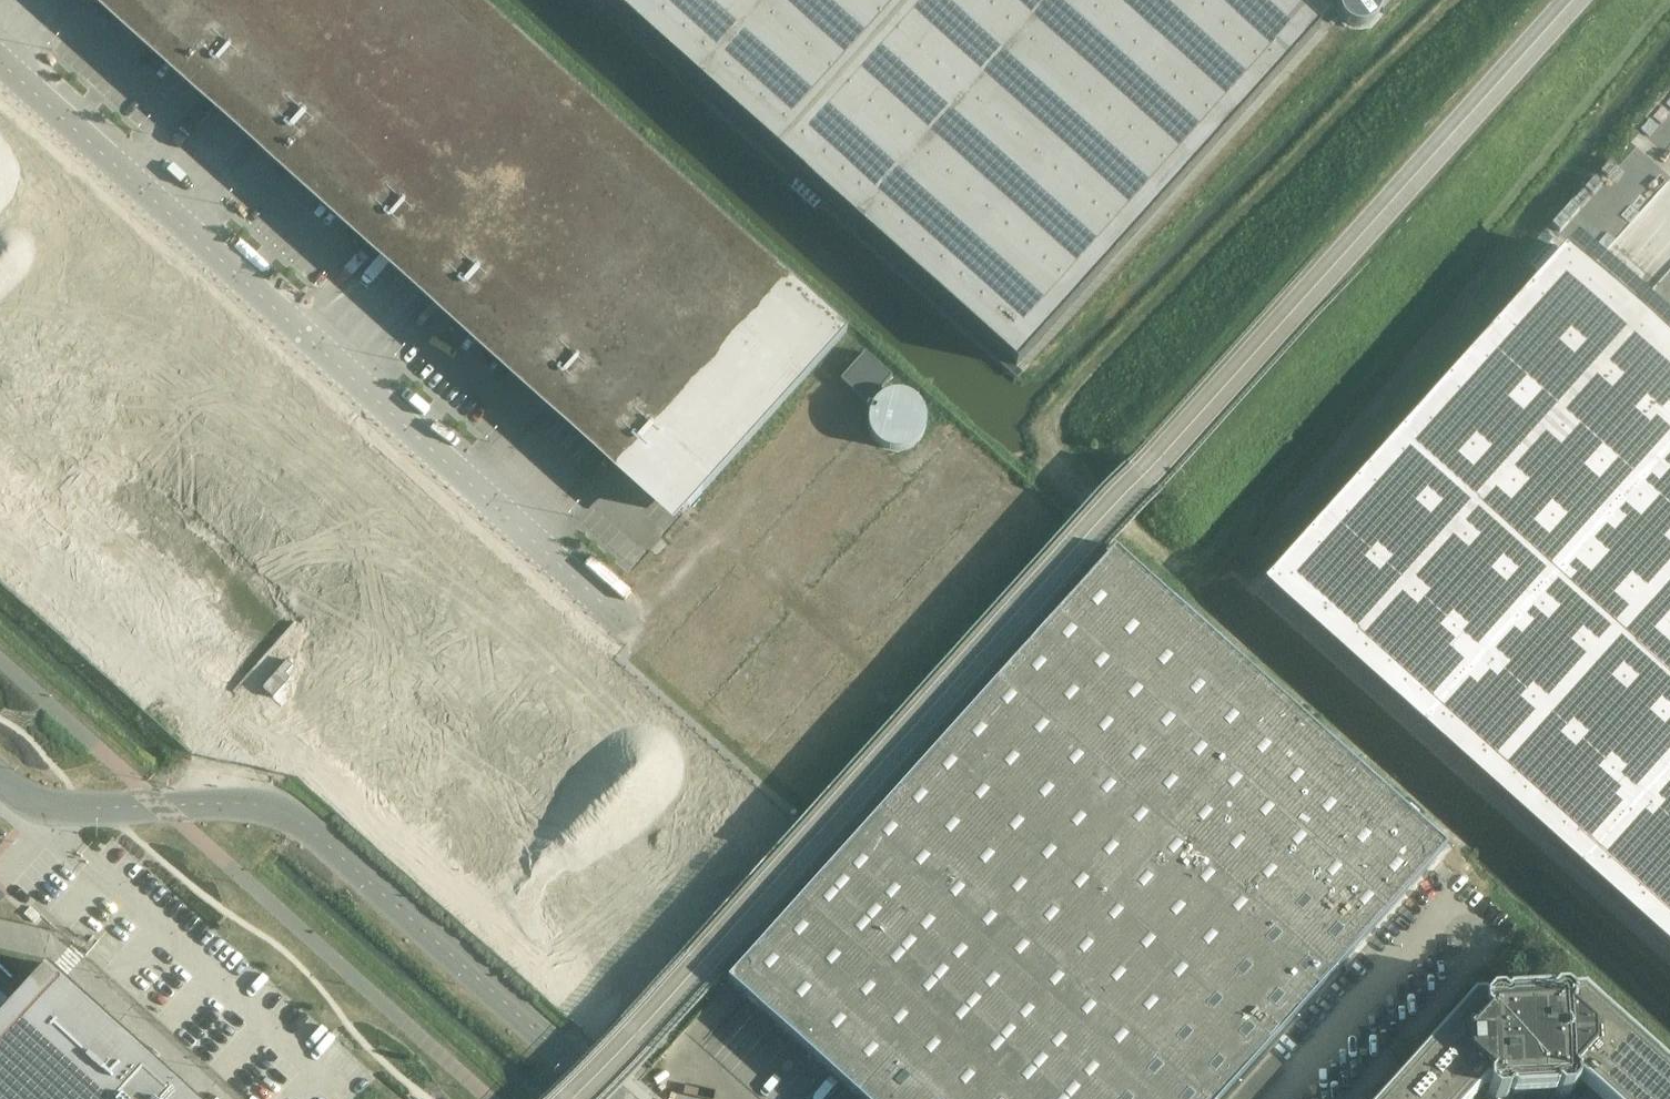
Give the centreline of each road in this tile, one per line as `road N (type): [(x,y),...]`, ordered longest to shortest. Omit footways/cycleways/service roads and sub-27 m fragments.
road 1 (tertiary): [(611,1098),(300,818),(249,800),(44,805),(0,781)]
road 2 (track): [(1040,428),(1461,0)]

